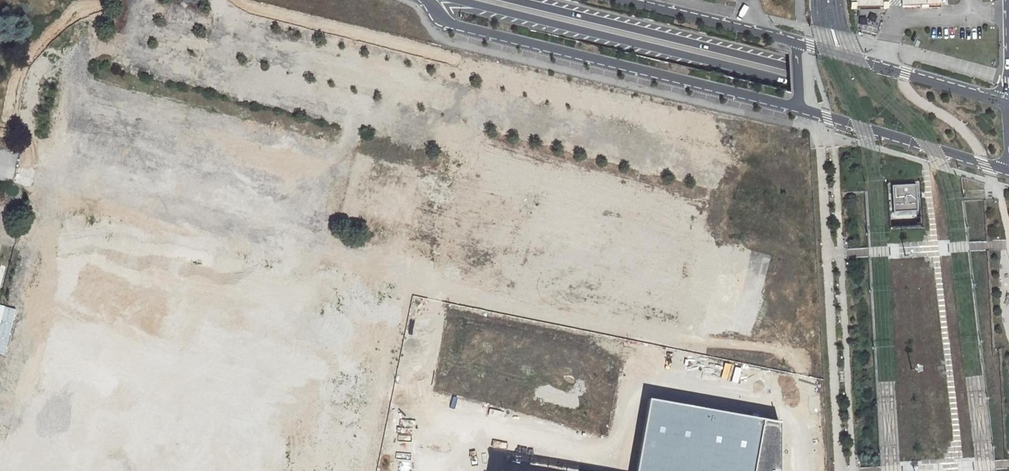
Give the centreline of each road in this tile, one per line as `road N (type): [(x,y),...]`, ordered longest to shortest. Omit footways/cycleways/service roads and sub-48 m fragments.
road 1 (secondary): [(459,0),(789,80),(1008,144)]
road 2 (secondary): [(1008,130),(788,65),(517,0)]
road 3 (residential): [(426,0),(450,24),(799,108)]
road 4 (residential): [(1008,103),(796,42)]
road 5 (residential): [(799,108),(1008,171)]
road 6 (residential): [(796,42),(627,0)]

